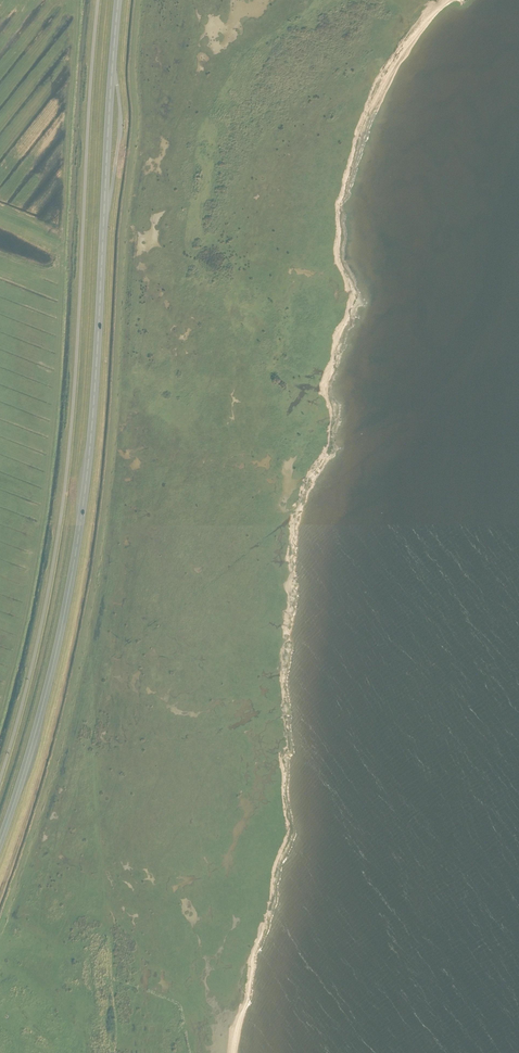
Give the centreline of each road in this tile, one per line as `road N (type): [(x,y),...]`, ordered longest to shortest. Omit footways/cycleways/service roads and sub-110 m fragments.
road 1 (trunk): [(0,844),(42,714),(74,567),(90,449),(118,0)]
road 2 (unclassified): [(0,777),(39,631),(65,474),(97,0)]

